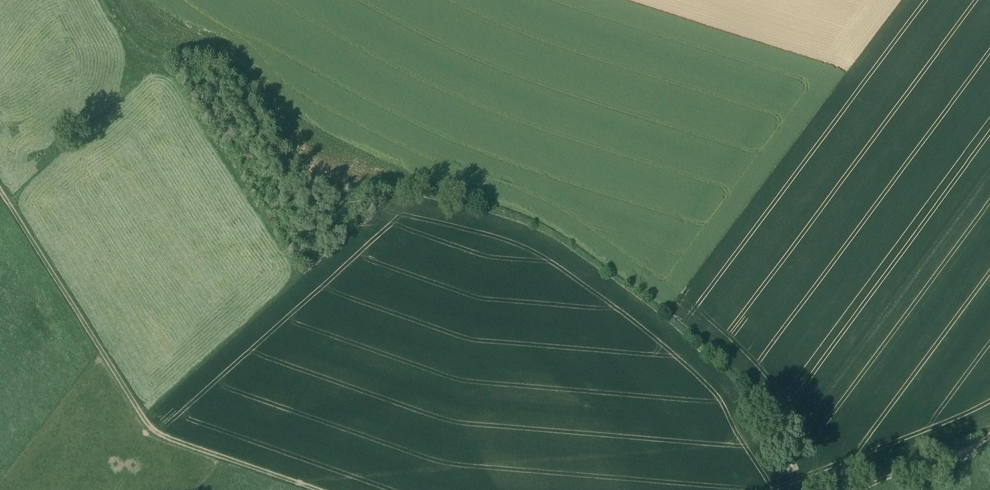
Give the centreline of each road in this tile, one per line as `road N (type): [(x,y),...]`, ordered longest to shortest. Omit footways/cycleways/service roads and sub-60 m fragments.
road 1 (track): [(409,194),(478,209),(575,250),(676,326),(768,411),(810,489)]
road 2 (track): [(0,186),(157,432),(310,489)]

